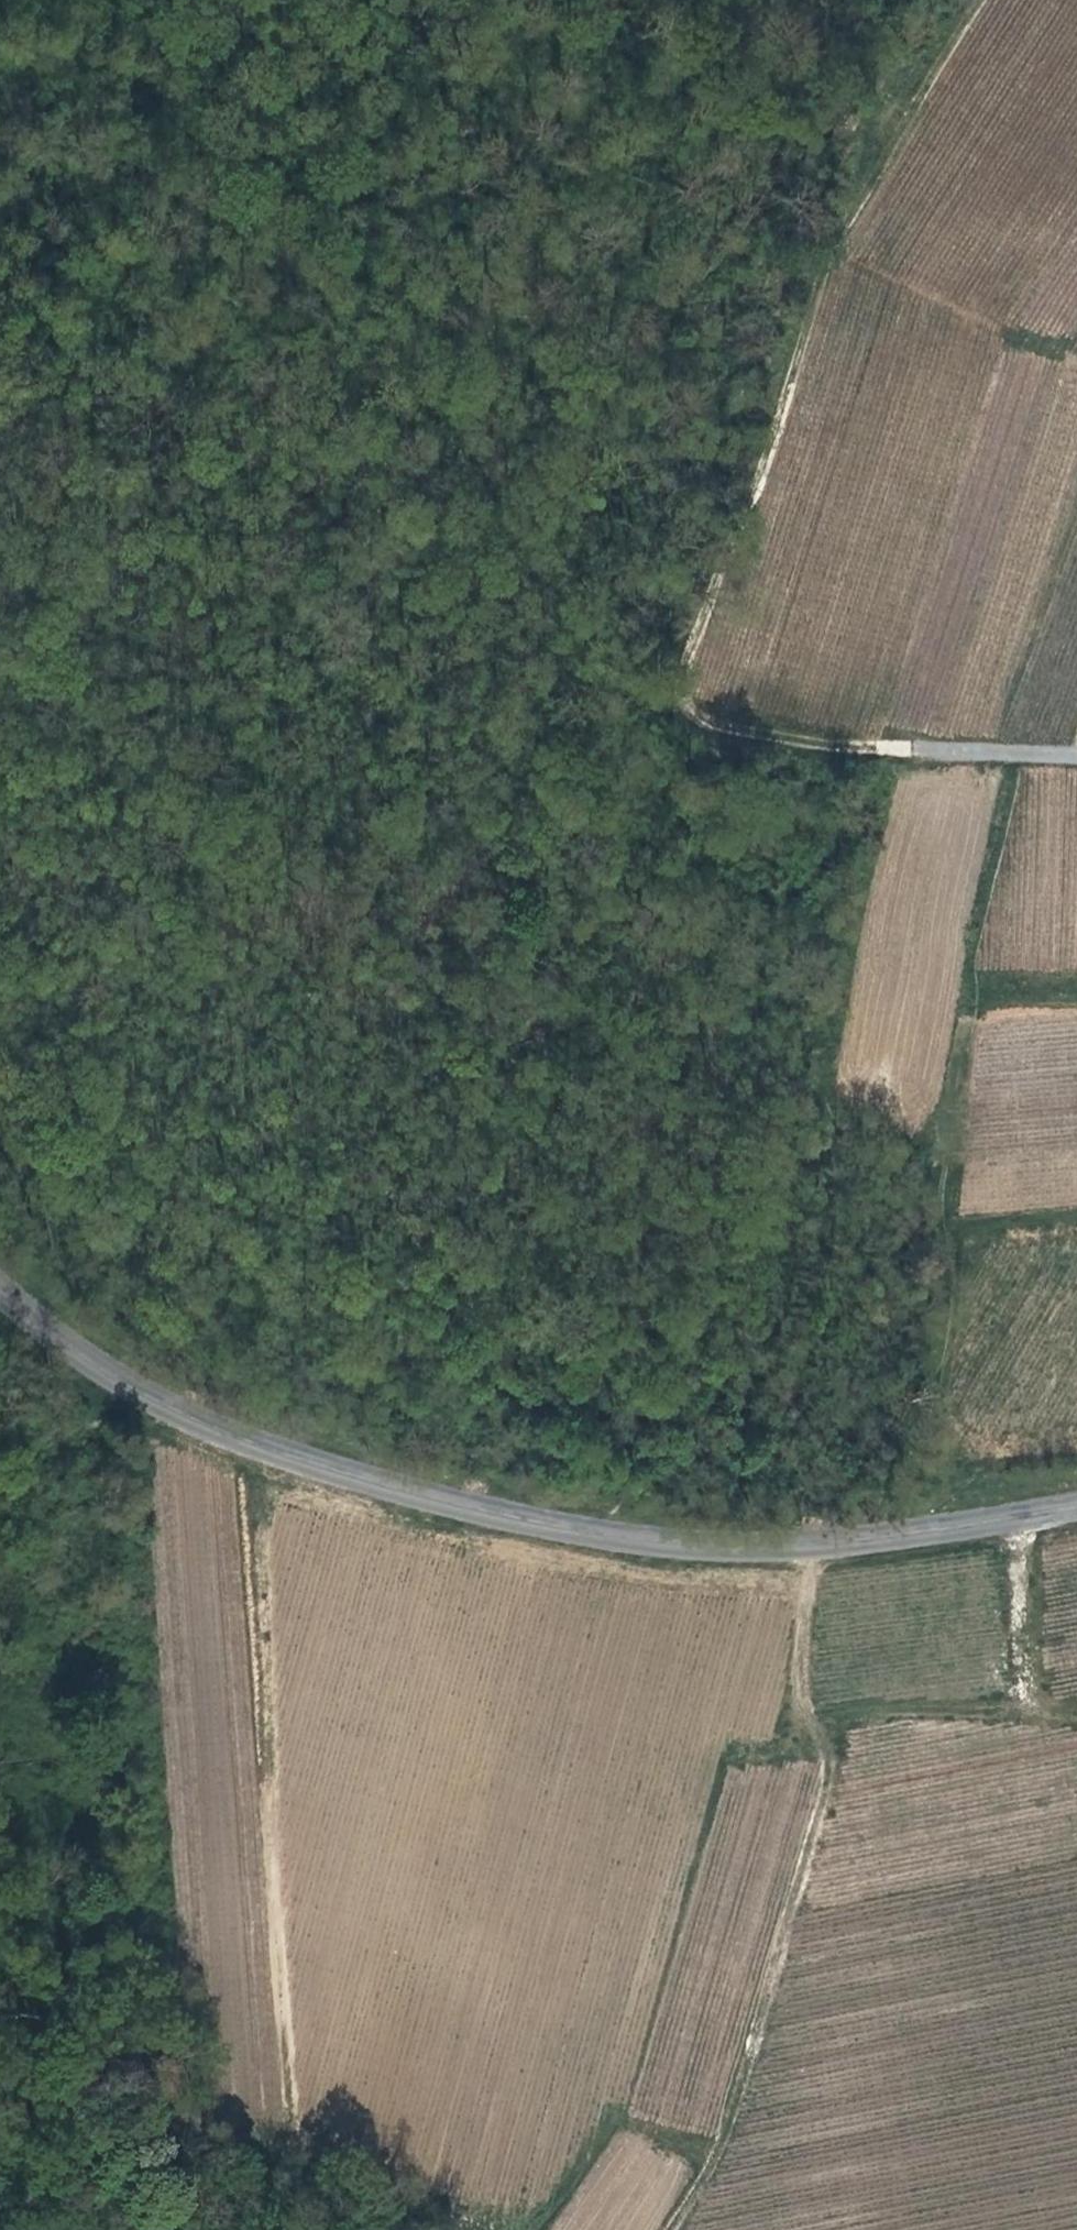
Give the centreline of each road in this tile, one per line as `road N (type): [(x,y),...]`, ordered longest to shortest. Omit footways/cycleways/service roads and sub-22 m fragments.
road 1 (tertiary): [(1076,1506),(812,1545),(633,1537),(556,1525),(434,1497),(200,1422),(110,1374),(0,1290)]
road 2 (track): [(698,722),(764,738),(871,749),(1076,756)]

